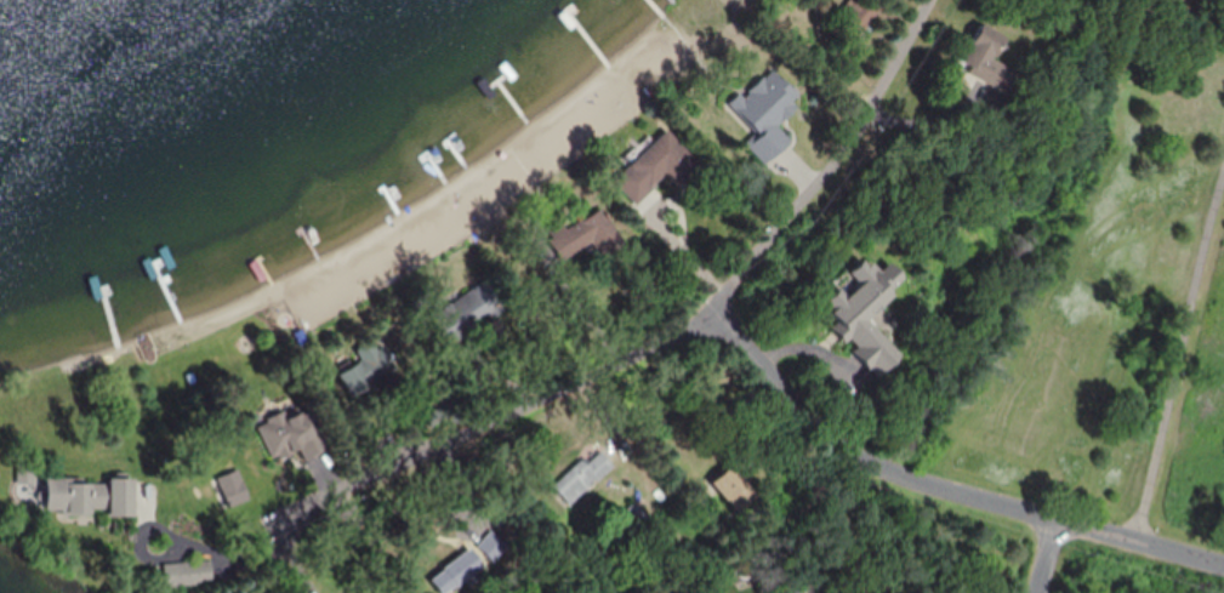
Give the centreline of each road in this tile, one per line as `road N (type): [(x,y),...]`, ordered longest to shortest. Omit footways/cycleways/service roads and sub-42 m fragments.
road 1 (residential): [(286,542),(328,502),(648,361),(711,317),(928,0)]
road 2 (residential): [(1223,569),(864,462),(711,317)]

